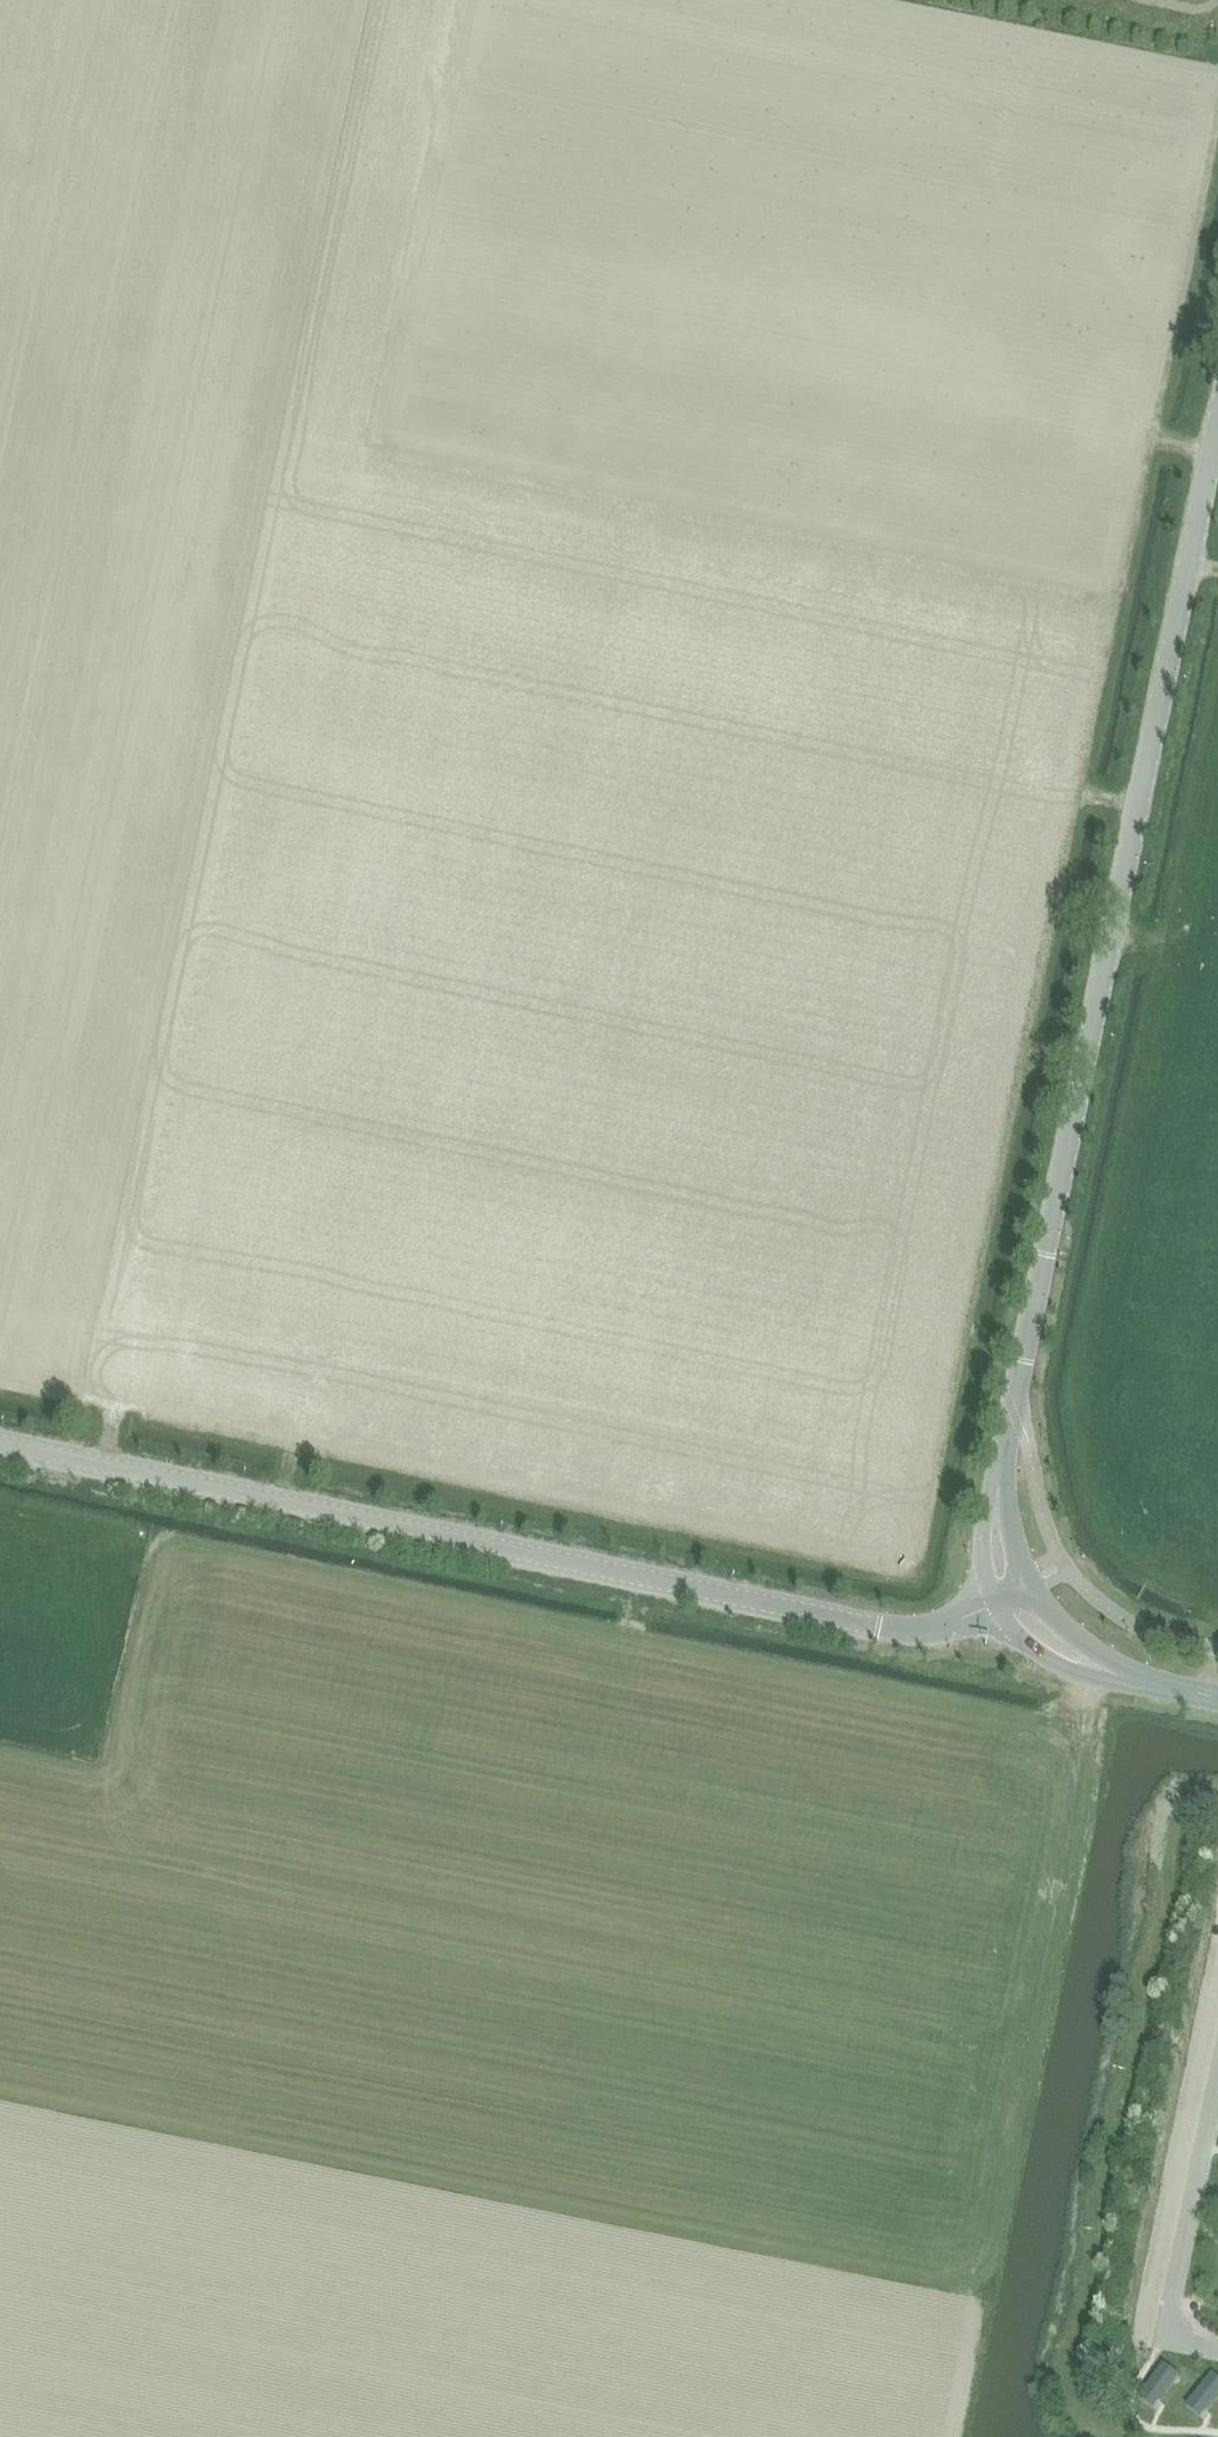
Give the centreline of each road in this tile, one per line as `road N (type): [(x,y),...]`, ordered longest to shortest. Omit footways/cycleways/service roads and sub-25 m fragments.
road 1 (tertiary): [(1010,1595),(995,1518),(1016,1397),(1103,938),(1217,415)]
road 2 (residential): [(1010,1595),(954,1622),(898,1630),(0,1444)]
road 3 (track): [(952,2436),(1105,1676)]
road 4 (tertiary): [(1217,1698),(1105,1676),(1040,1634),(1010,1595)]

